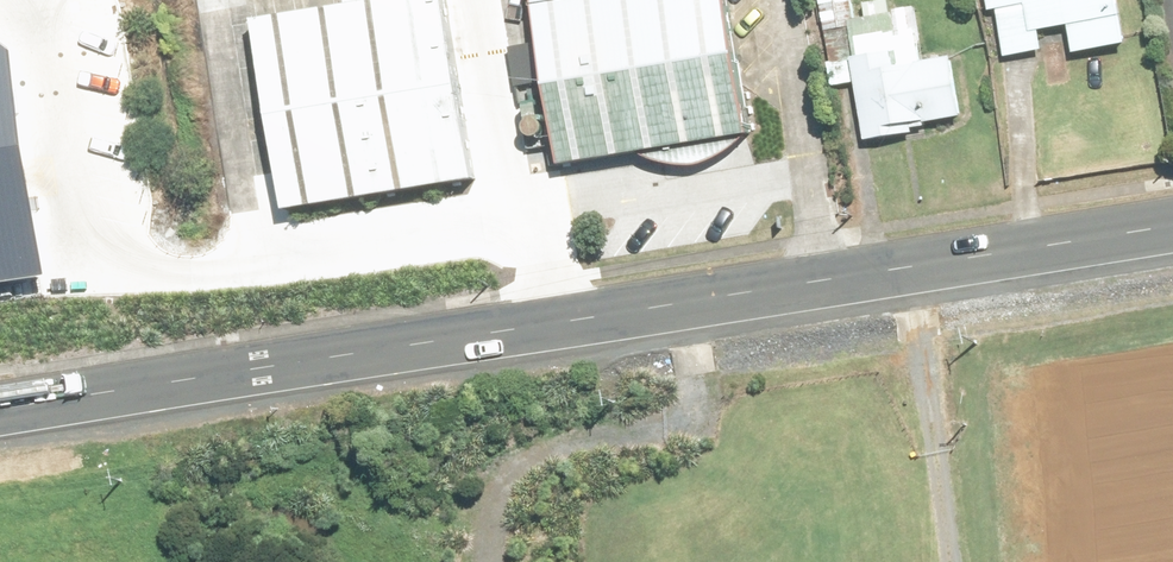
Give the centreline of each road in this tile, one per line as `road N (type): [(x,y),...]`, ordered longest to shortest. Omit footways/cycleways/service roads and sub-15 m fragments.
road 1 (tertiary): [(1172,225),(0,409)]
road 2 (track): [(681,303),(695,403),(683,418),(517,467),(495,492),(485,561)]

